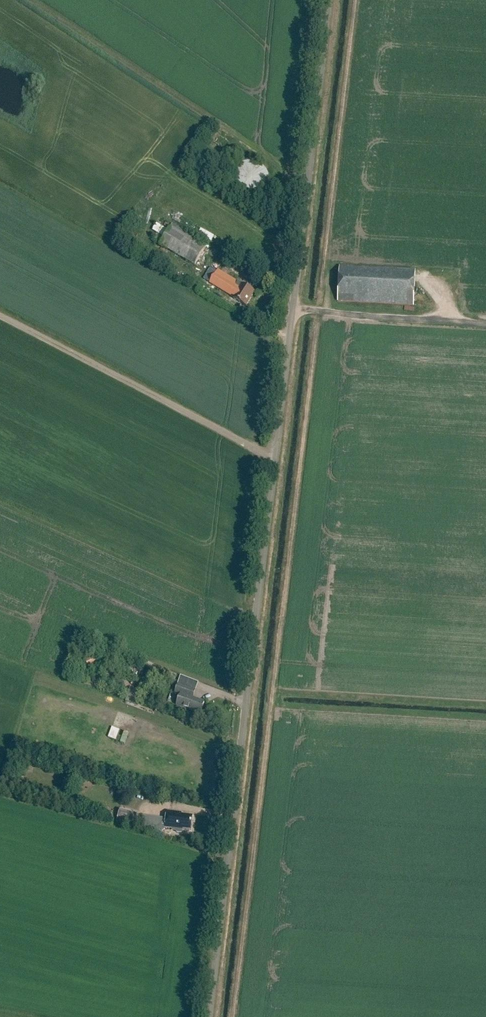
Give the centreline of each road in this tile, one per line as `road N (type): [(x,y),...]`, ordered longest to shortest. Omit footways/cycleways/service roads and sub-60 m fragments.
road 1 (unclassified): [(209,1016),(329,0)]
road 2 (track): [(275,455),(0,314)]

